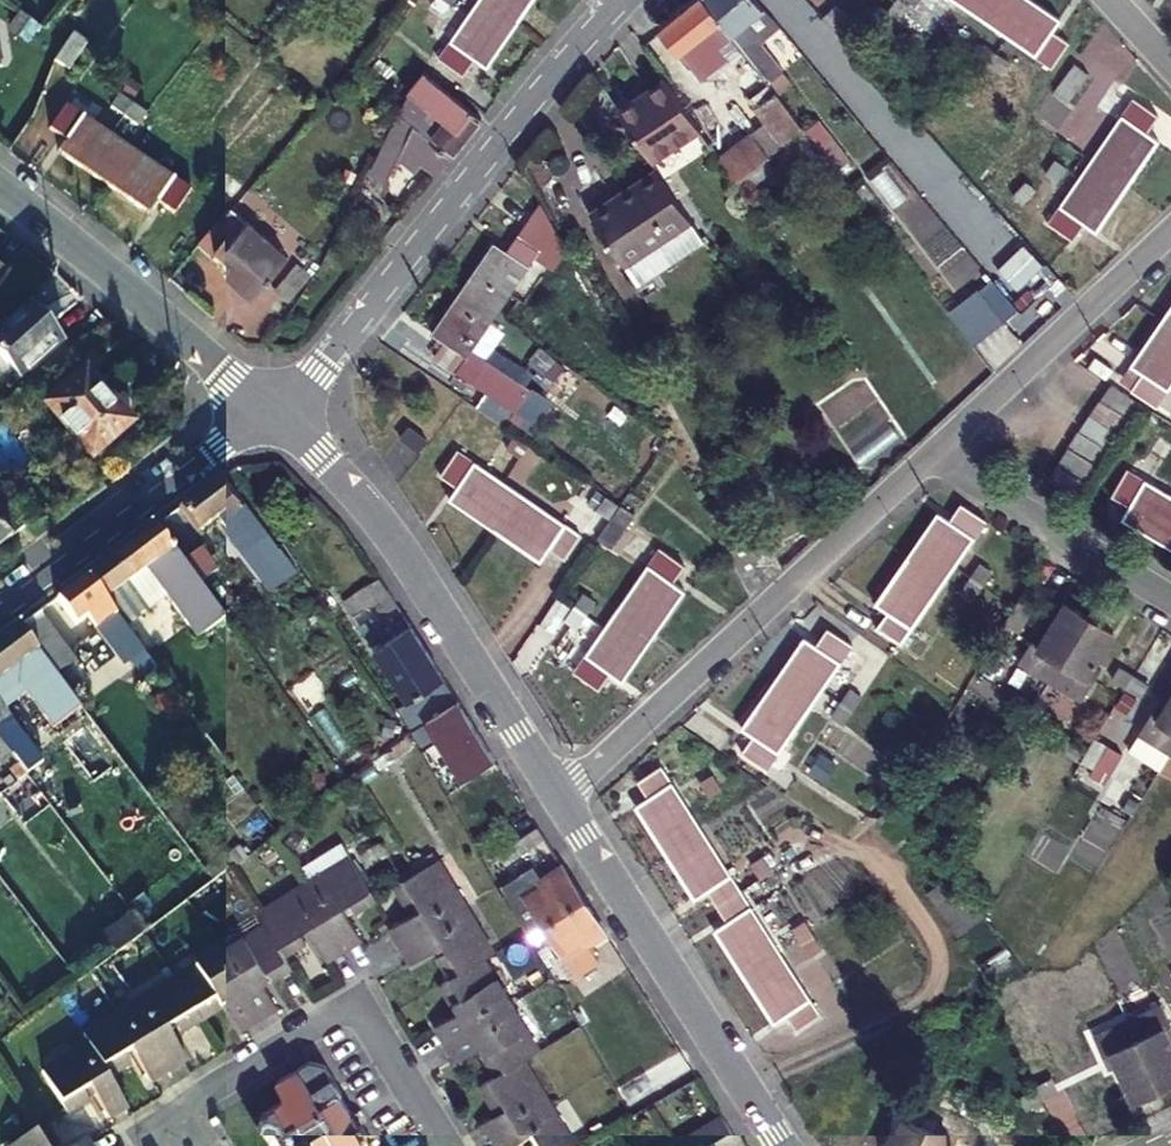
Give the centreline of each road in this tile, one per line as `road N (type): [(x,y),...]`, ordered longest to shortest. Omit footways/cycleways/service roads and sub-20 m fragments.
road 1 (residential): [(269,412),(317,371),(621,0)]
road 2 (residential): [(559,798),(933,454)]
road 3 (tertiary): [(269,412),(382,525),(559,798)]
road 4 (residential): [(162,1145),(200,1095),(354,1001),(442,1145)]
road 5 (tertiary): [(559,798),(780,1145)]
road 6 (tertiary): [(0,190),(269,412)]
road 7 (residential): [(0,612),(269,412)]
road 8 (residential): [(933,454),(1170,230)]
road 9 (residential): [(1170,599),(933,454)]

